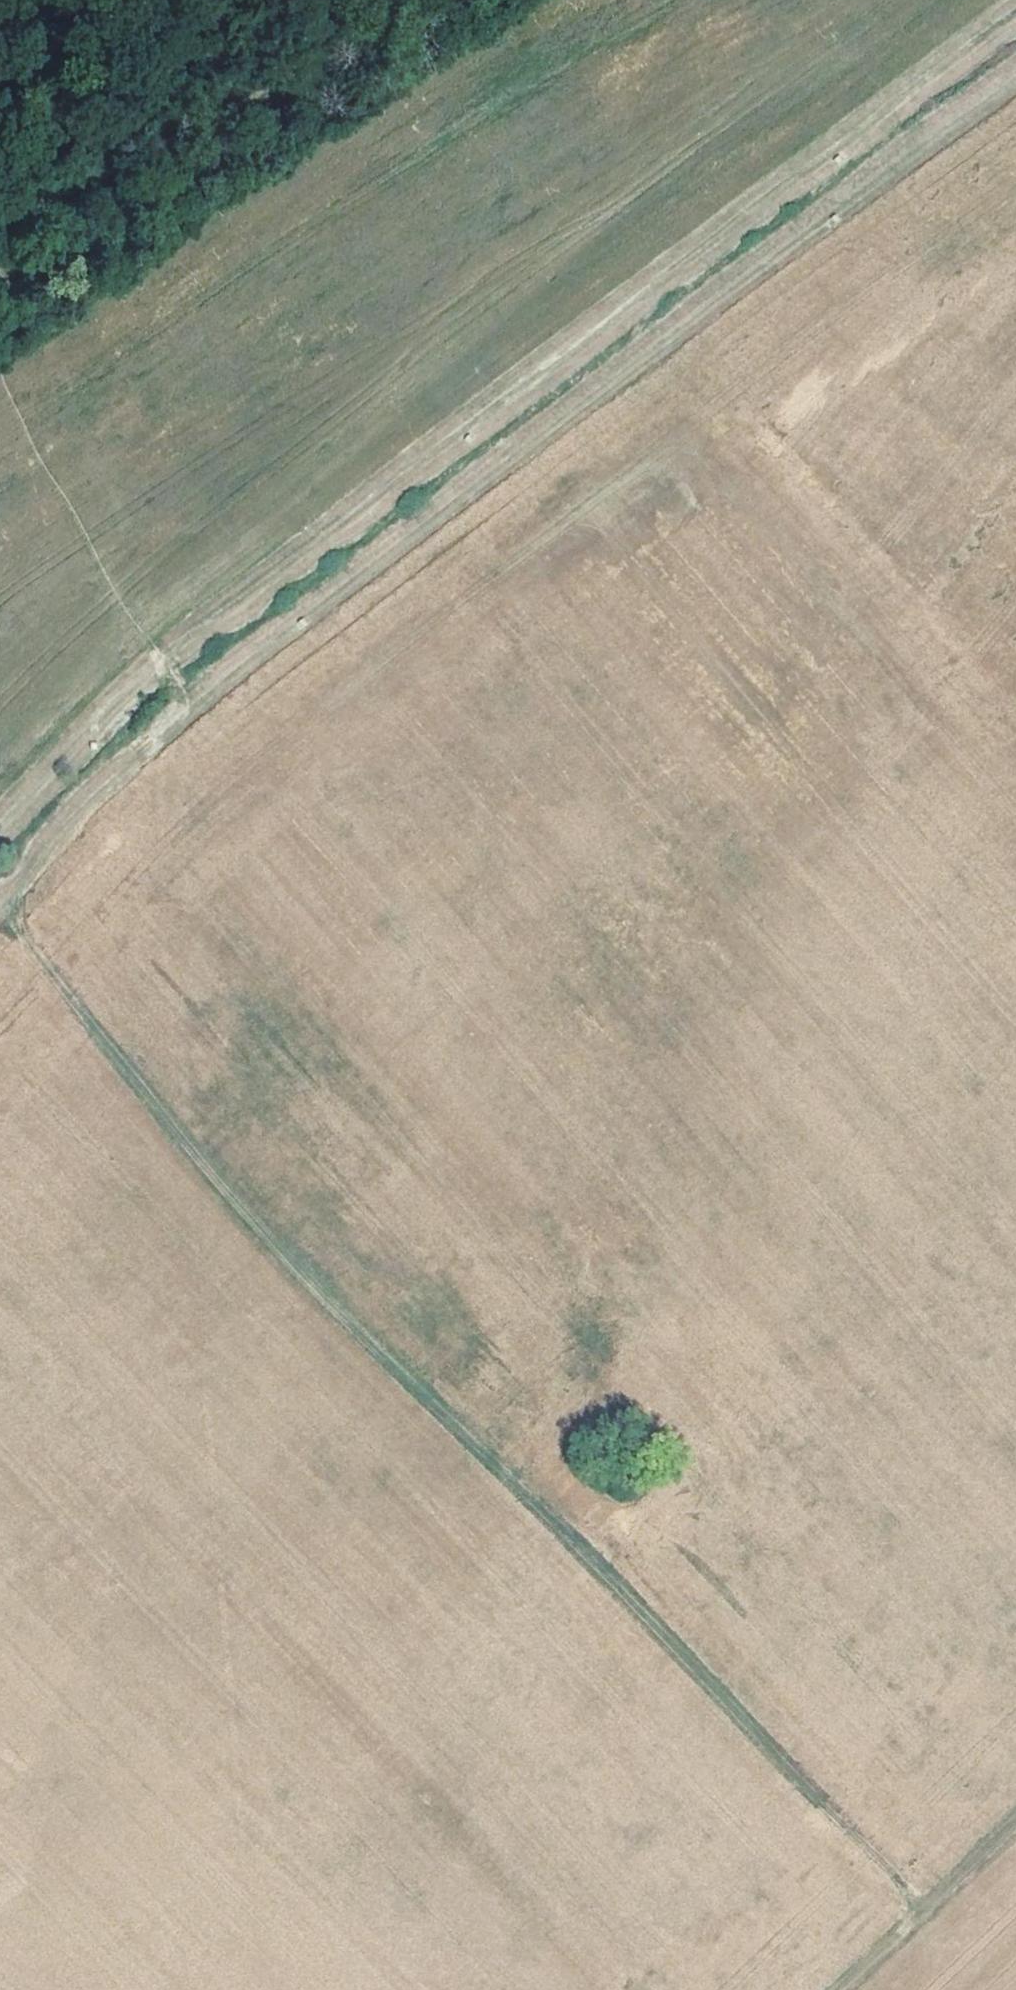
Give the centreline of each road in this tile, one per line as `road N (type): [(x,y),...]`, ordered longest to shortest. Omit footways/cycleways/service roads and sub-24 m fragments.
road 1 (track): [(913,1899),(224,1180),(24,907),(27,863),(173,703),(164,655),(43,326),(0,278)]
road 2 (track): [(820,1989),(913,1899)]

